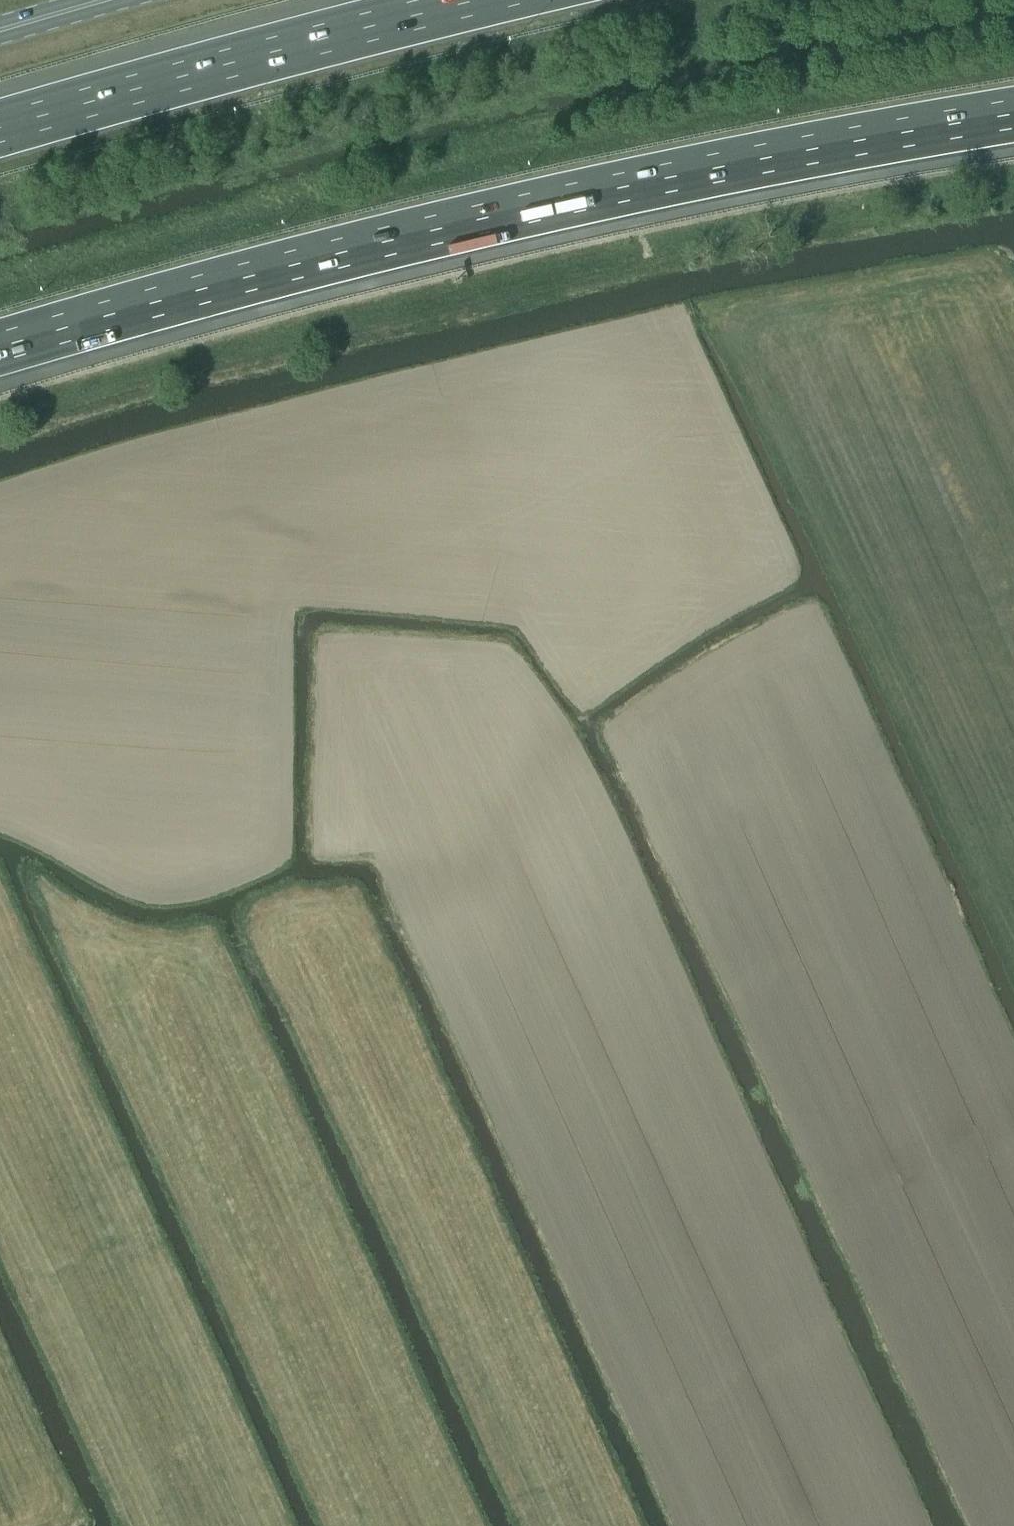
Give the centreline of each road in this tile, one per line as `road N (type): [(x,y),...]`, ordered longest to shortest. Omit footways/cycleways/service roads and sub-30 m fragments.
road 1 (motorway): [(0,348),(290,268),(614,191),(1013,117)]
road 2 (motorway): [(476,0),(0,131)]

